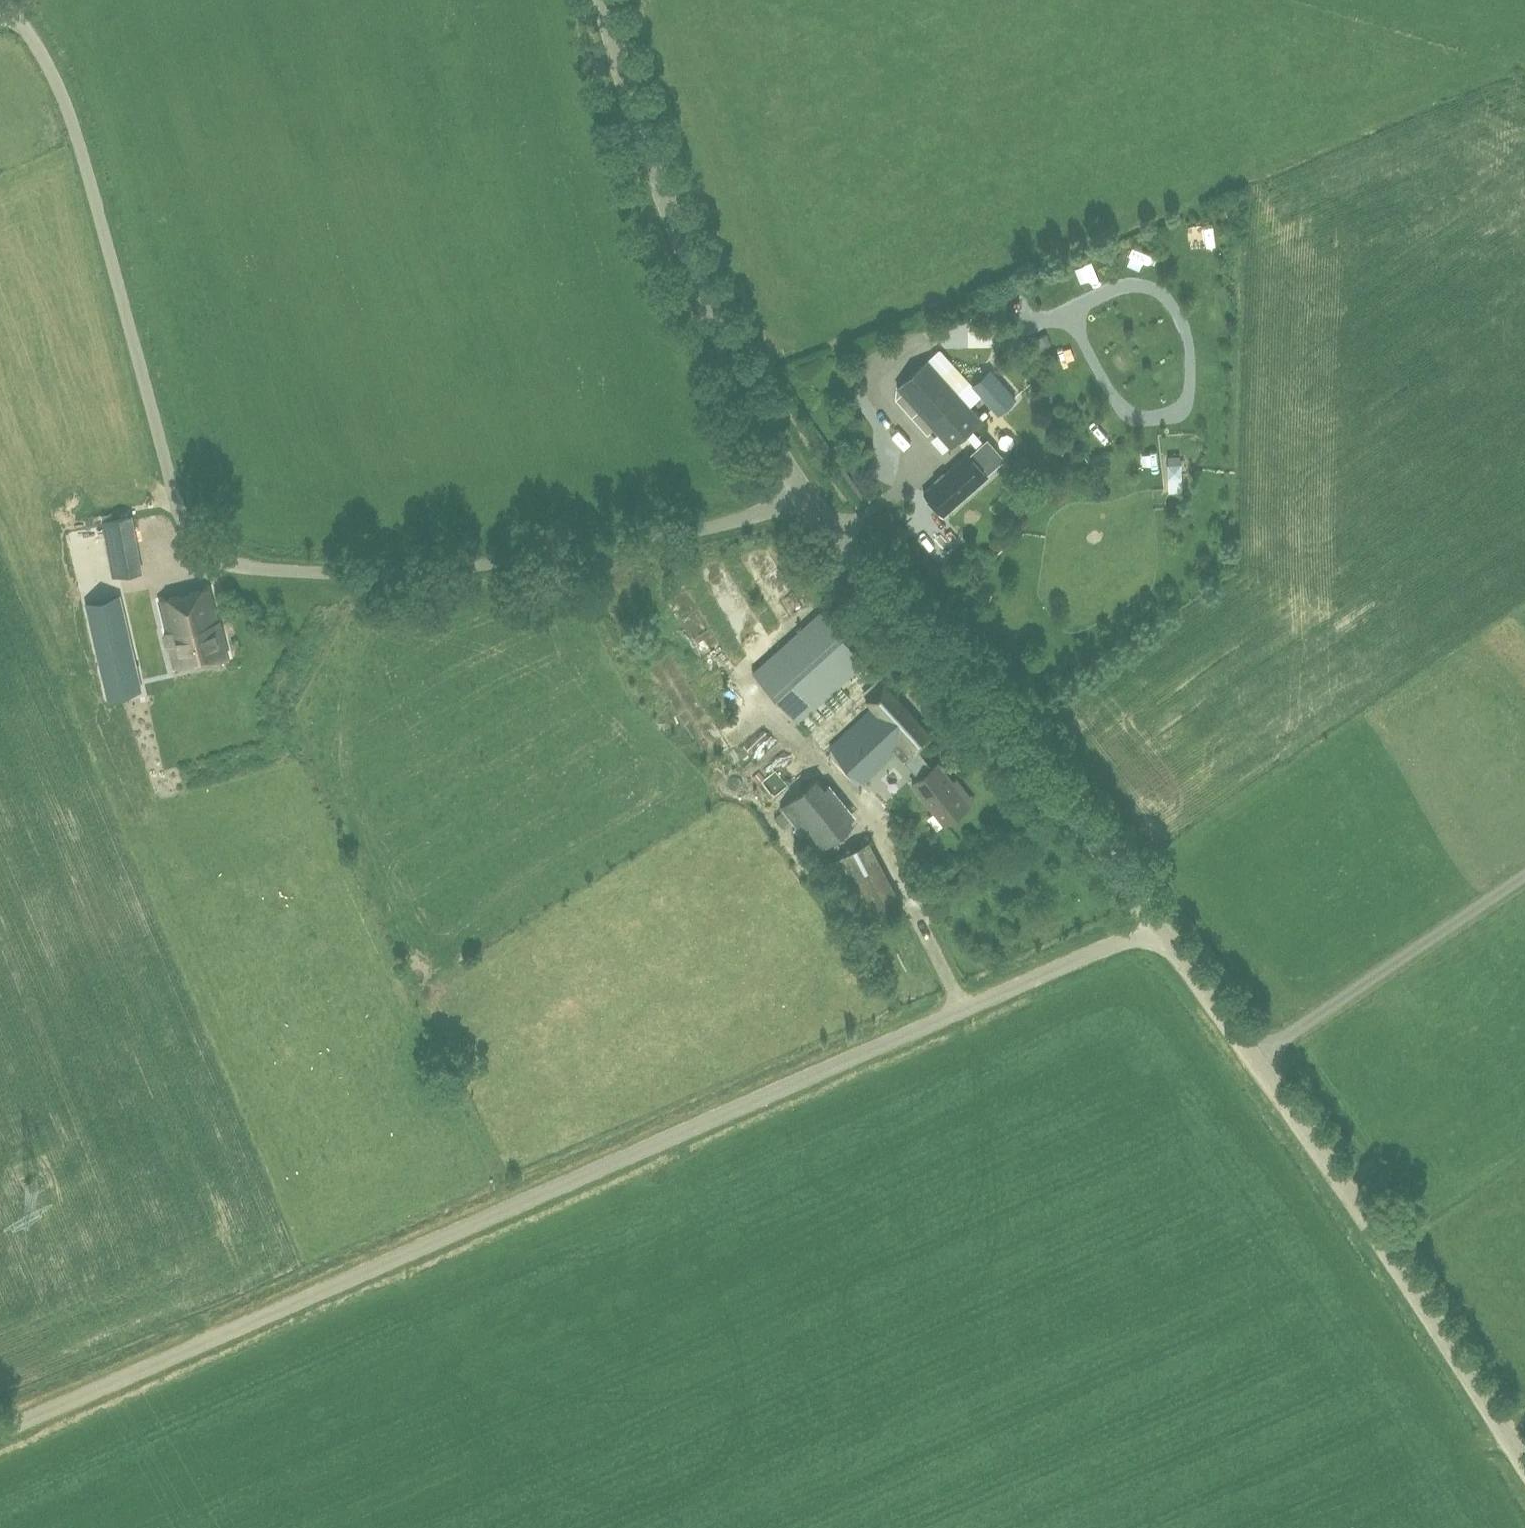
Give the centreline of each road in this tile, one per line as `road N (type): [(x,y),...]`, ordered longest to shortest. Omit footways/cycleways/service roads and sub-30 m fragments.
road 1 (unclassified): [(0,1431),(1158,925)]
road 2 (tertiary): [(1158,925),(804,493),(755,409),(668,204),(605,0)]
road 3 (tertiary): [(1524,1460),(1158,925)]

